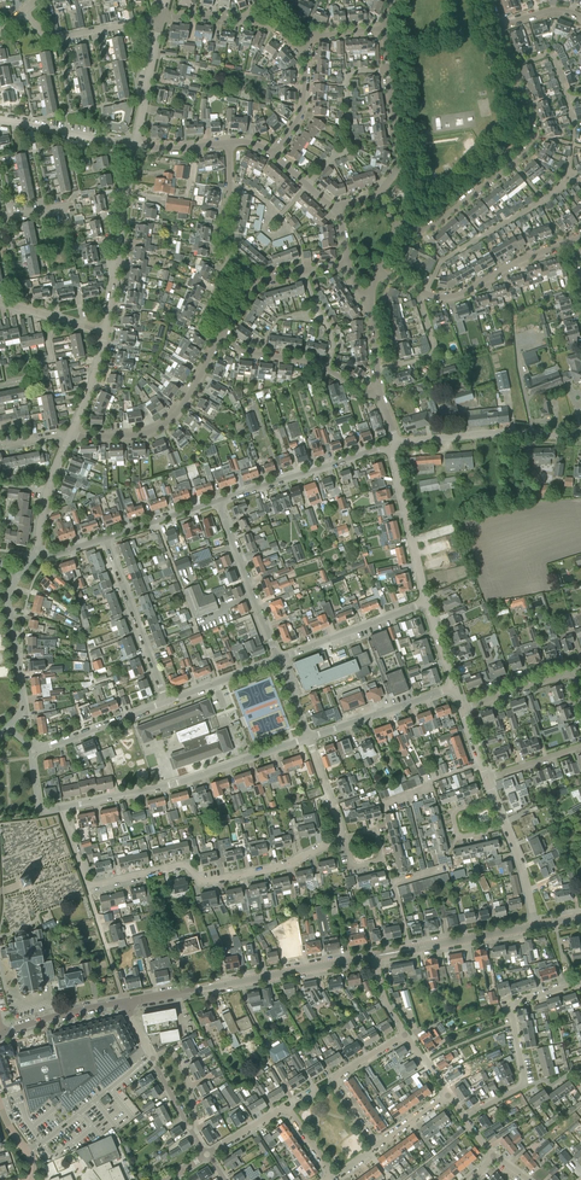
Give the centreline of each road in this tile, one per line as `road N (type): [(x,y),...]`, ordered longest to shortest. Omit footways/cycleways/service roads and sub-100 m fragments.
road 1 (residential): [(398,228),(435,224),(533,142),(497,26)]
road 2 (residential): [(86,887),(183,865),(203,882),(266,870),(339,836)]
road 3 (residential): [(61,808),(173,784),(308,738)]
road 4 (unclassified): [(124,1002),(375,956)]
road 5 (residential): [(464,1117),(523,1083),(512,1004),(575,984)]
road 6 (residential): [(377,274),(455,298),(568,243)]
road 7 (residential): [(69,436),(159,428),(179,412),(215,343)]
road 8 (unclassified): [(105,331),(135,145)]
road 9 (unclassified): [(219,500),(389,445)]
road 10 (residential): [(165,702),(106,537)]
road 11 (residential): [(379,195),(402,158),(385,28)]
road 12 (residential): [(378,392),(362,392),(309,362),(215,343)]
road 13 (residential): [(278,659),(219,500)]
road 14 (unclassified): [(426,603),(389,445)]
road 15 (unclassified): [(375,956),(533,926)]
road 16 (unclassified): [(7,727),(23,708),(8,596),(18,576)]
road 17 (residential): [(278,659),(426,603)]
road 18 (residential): [(308,738),(454,687)]
road 19 (residential): [(161,19),(55,38),(23,11)]
road 20 (residential): [(31,752),(165,702)]
road 21 (residential): [(135,145),(0,119)]
road 22 (unclassified): [(135,145),(161,19)]
road 23 (unclassified): [(1,1034),(124,1002)]
road 24 (residential): [(165,702),(278,659)]
road 25 (unclassified): [(36,551),(69,436)]

